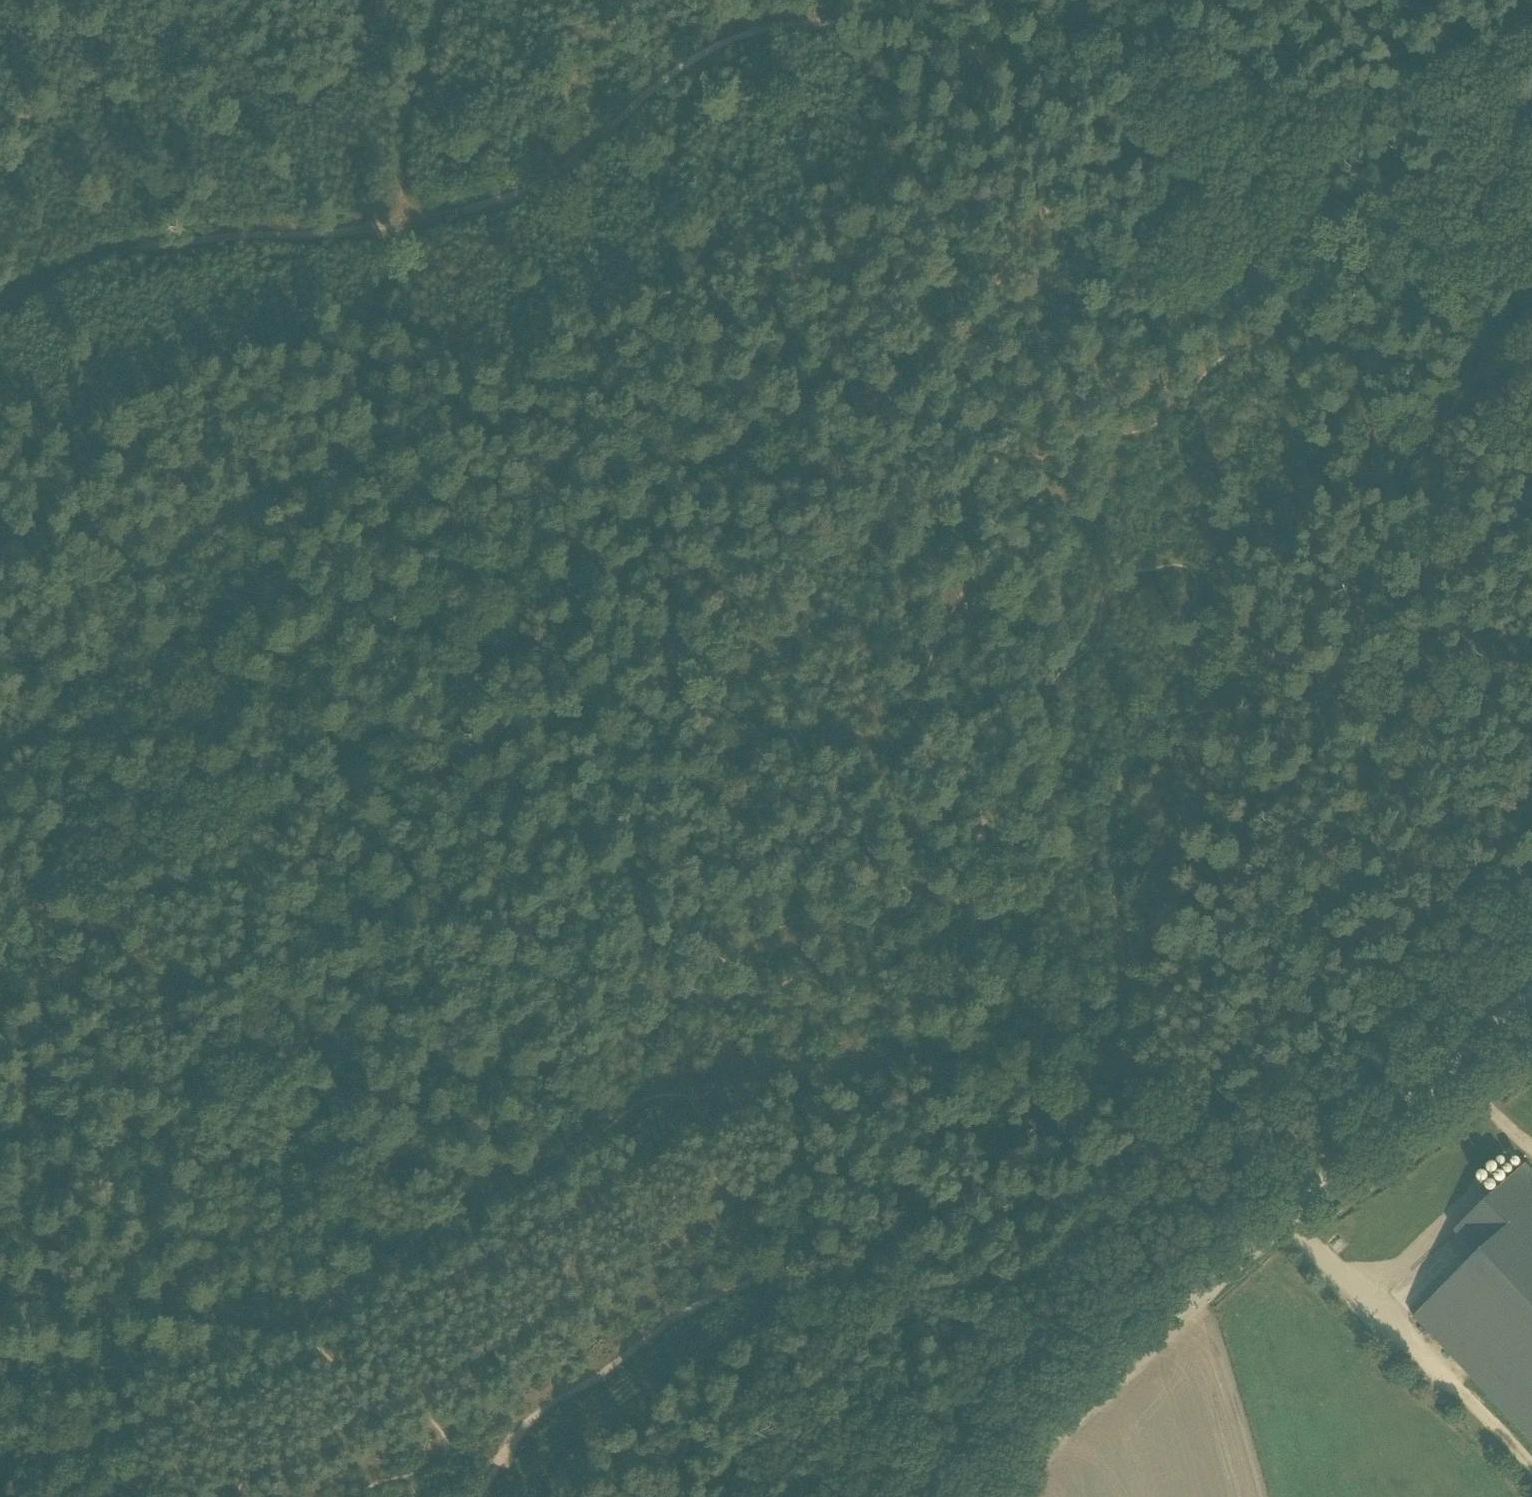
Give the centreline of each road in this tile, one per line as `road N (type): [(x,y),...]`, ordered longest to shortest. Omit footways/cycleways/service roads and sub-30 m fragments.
road 1 (unclassified): [(995,1496),(1203,1292),(1531,993)]

